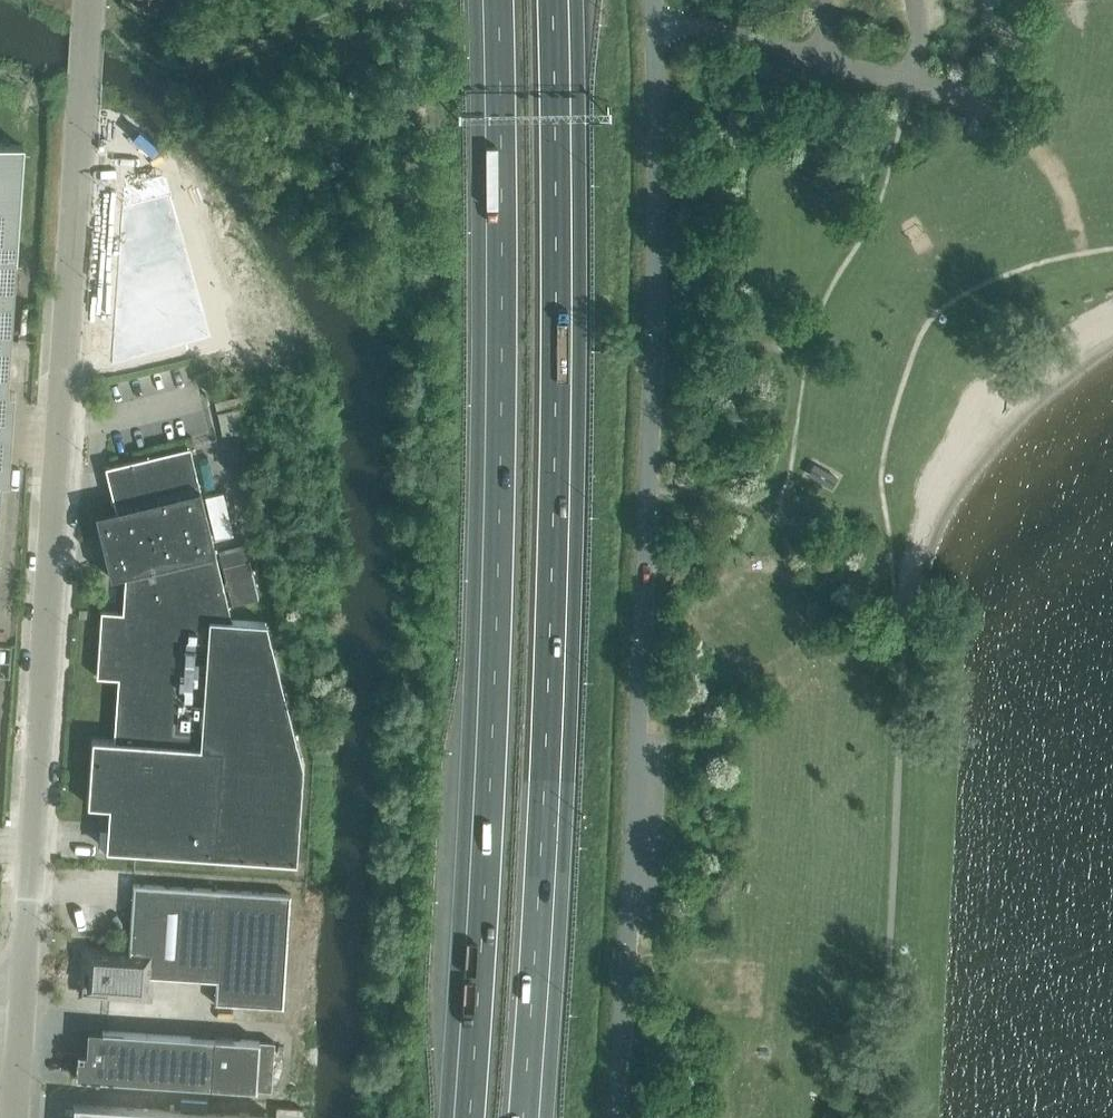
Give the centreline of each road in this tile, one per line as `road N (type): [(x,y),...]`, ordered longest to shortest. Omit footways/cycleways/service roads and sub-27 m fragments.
road 1 (motorway): [(524,1117),(548,695),(553,0)]
road 2 (motorway): [(491,0),(493,466),(463,1117)]
road 3 (unclassified): [(616,1117),(646,535),(652,18)]
road 4 (unclassified): [(26,1006),(90,0)]
road 5 (unclassified): [(652,18),(720,30),(813,62)]

